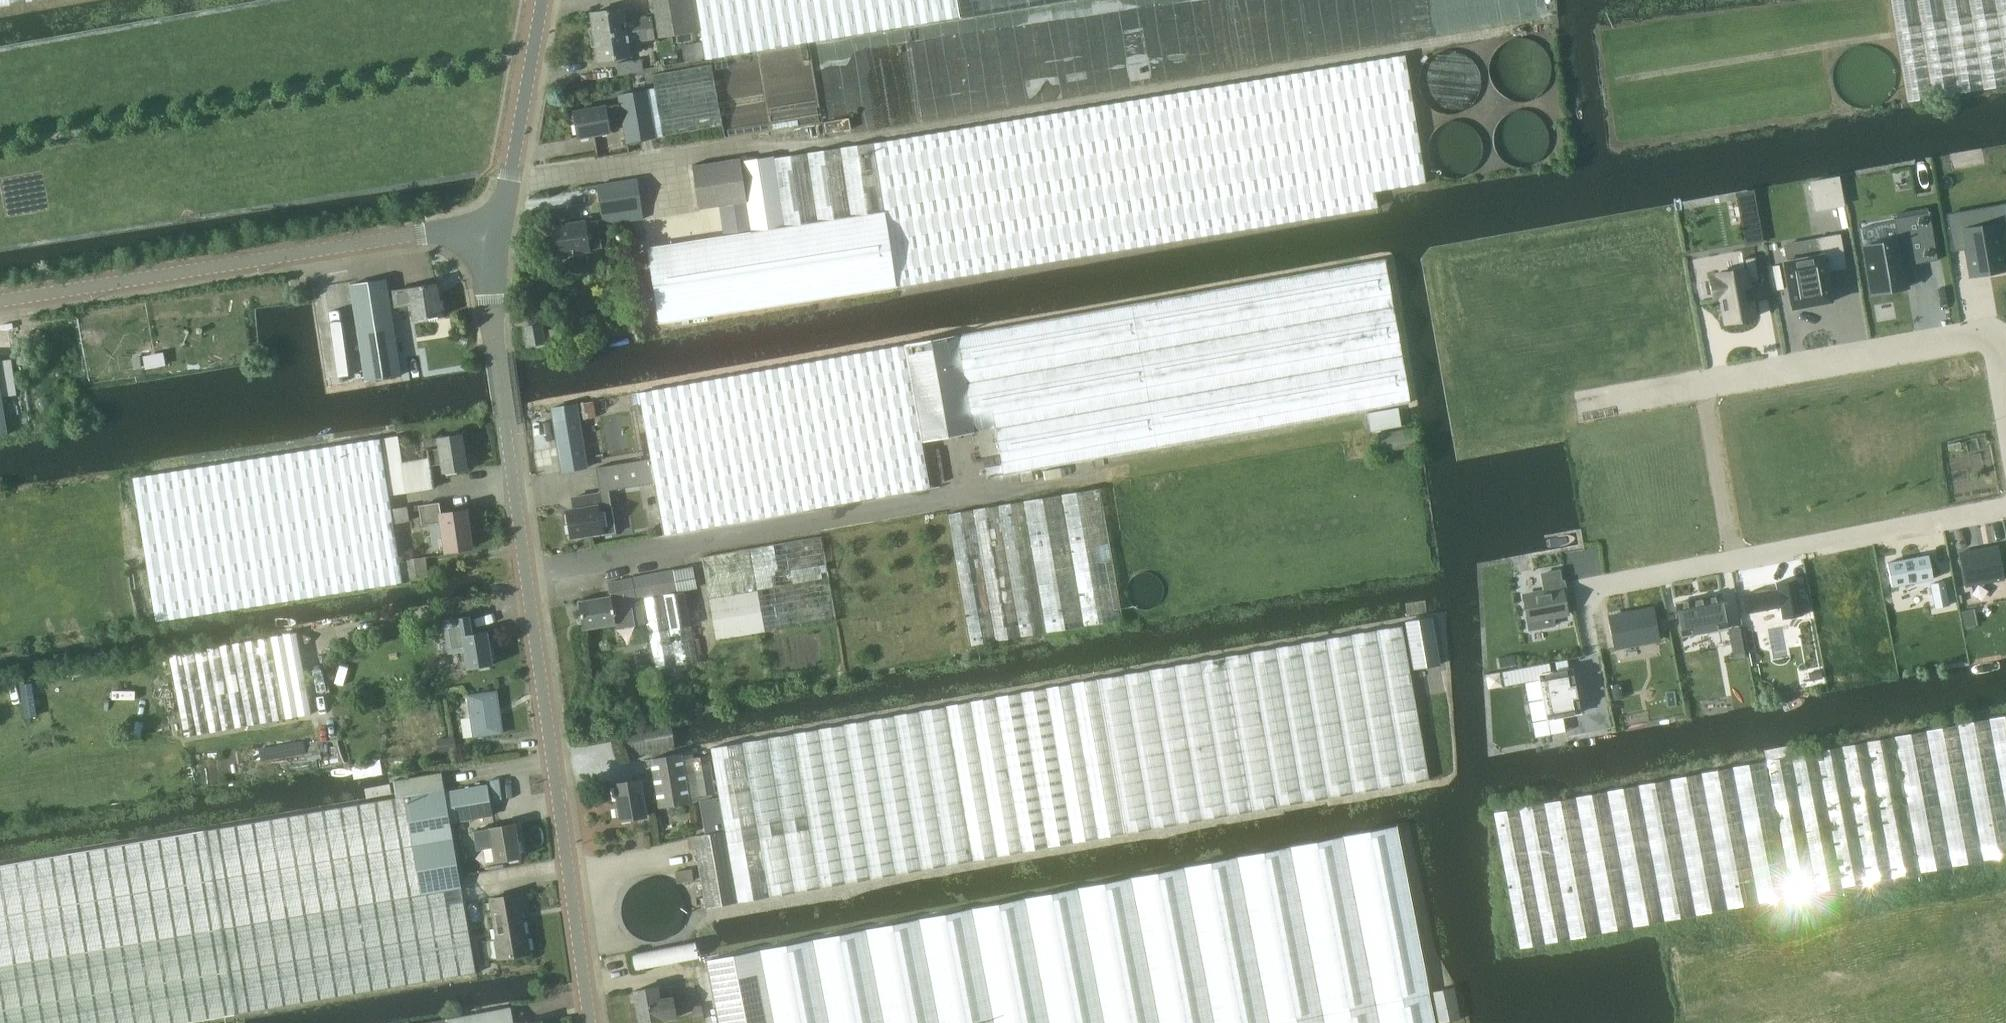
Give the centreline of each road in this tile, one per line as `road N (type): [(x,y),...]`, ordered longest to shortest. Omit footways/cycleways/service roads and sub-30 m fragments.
road 1 (residential): [(590,1022),(496,355),(491,288),(500,222)]
road 2 (residential): [(0,300),(500,222)]
road 3 (residential): [(1703,384),(1993,334),(2005,409)]
road 4 (residential): [(1733,555),(2005,502)]
road 5 (residential): [(500,222),(542,0)]
road 6 (residential): [(1703,384),(1733,555)]
road 7 (residential): [(1579,585),(1733,555)]
road 8 (residential): [(1578,406),(1703,384)]

